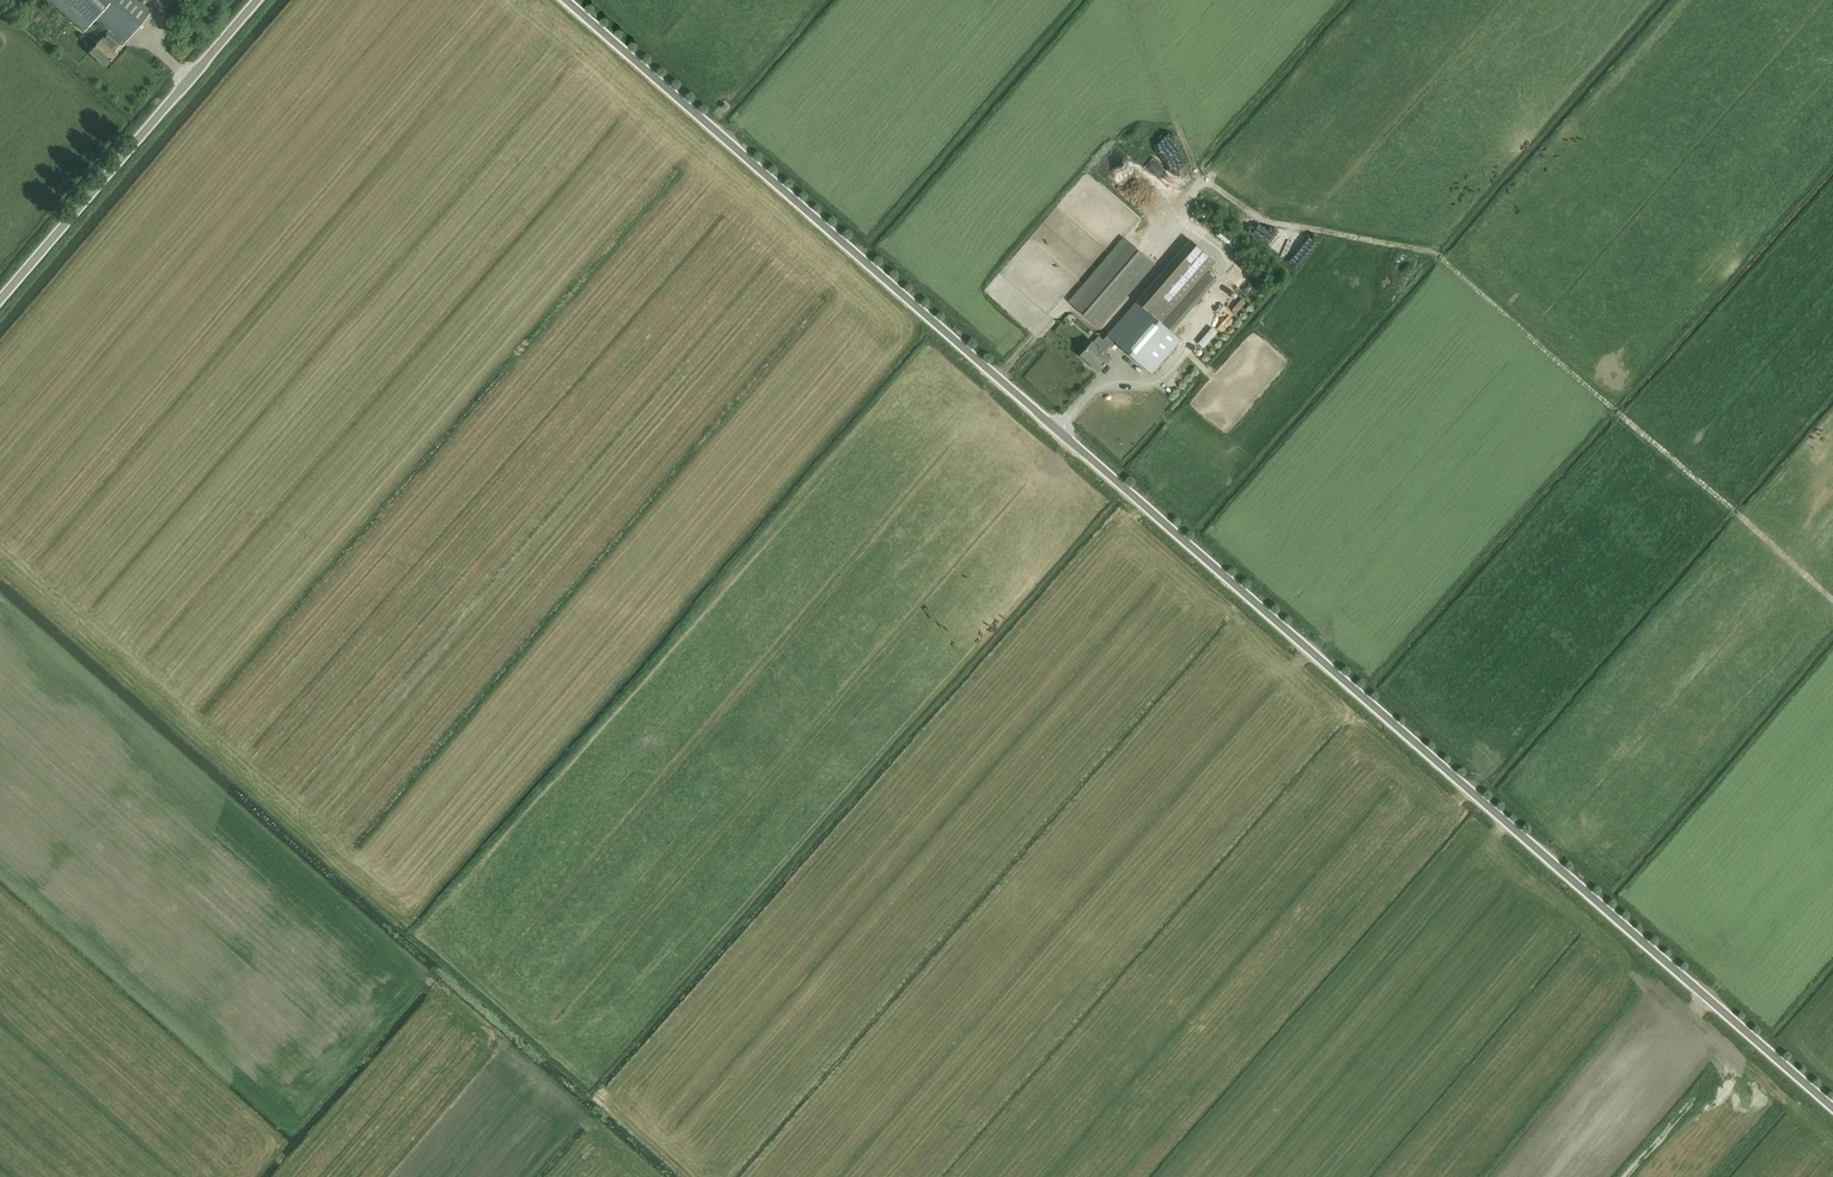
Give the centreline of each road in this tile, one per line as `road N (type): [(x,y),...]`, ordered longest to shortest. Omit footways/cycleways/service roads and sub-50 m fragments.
road 1 (unclassified): [(1832,1112),(561,0)]
road 2 (unclassified): [(0,297),(255,0)]

